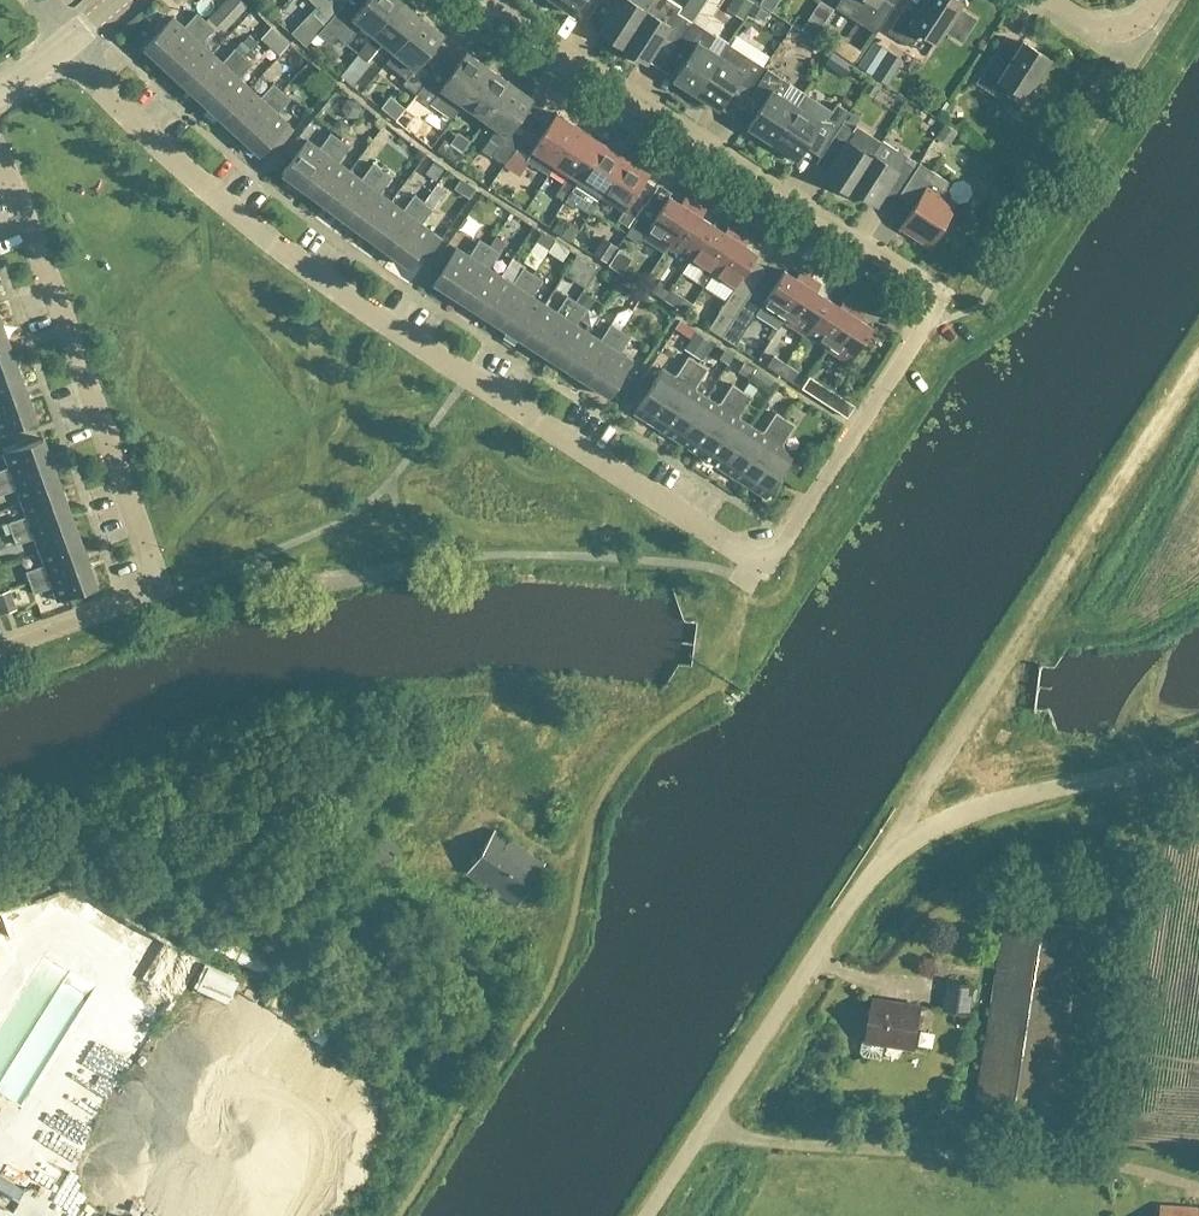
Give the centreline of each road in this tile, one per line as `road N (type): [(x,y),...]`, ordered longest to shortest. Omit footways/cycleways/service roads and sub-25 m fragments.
road 1 (residential): [(761,567),(382,329),(226,212),(155,151),(68,45)]
road 2 (track): [(1198,11),(1000,320),(940,361),(775,601),(761,604),(745,590)]
road 3 (unclassified): [(648,1215),(864,885),(901,849),(951,820),(1198,751)]
road 4 (track): [(1198,362),(864,885)]
road 5 (track): [(463,1113),(532,1004),(575,853),(606,784),(714,663),(745,590)]
road 6 (residential): [(0,644),(130,596),(142,575),(142,553),(0,170)]
road 7 (residential): [(918,333),(938,299),(482,0)]
road 8 (residential): [(918,333),(761,567)]
road 9 (residential): [(1037,0),(1104,34),(1133,28),(1158,0)]

